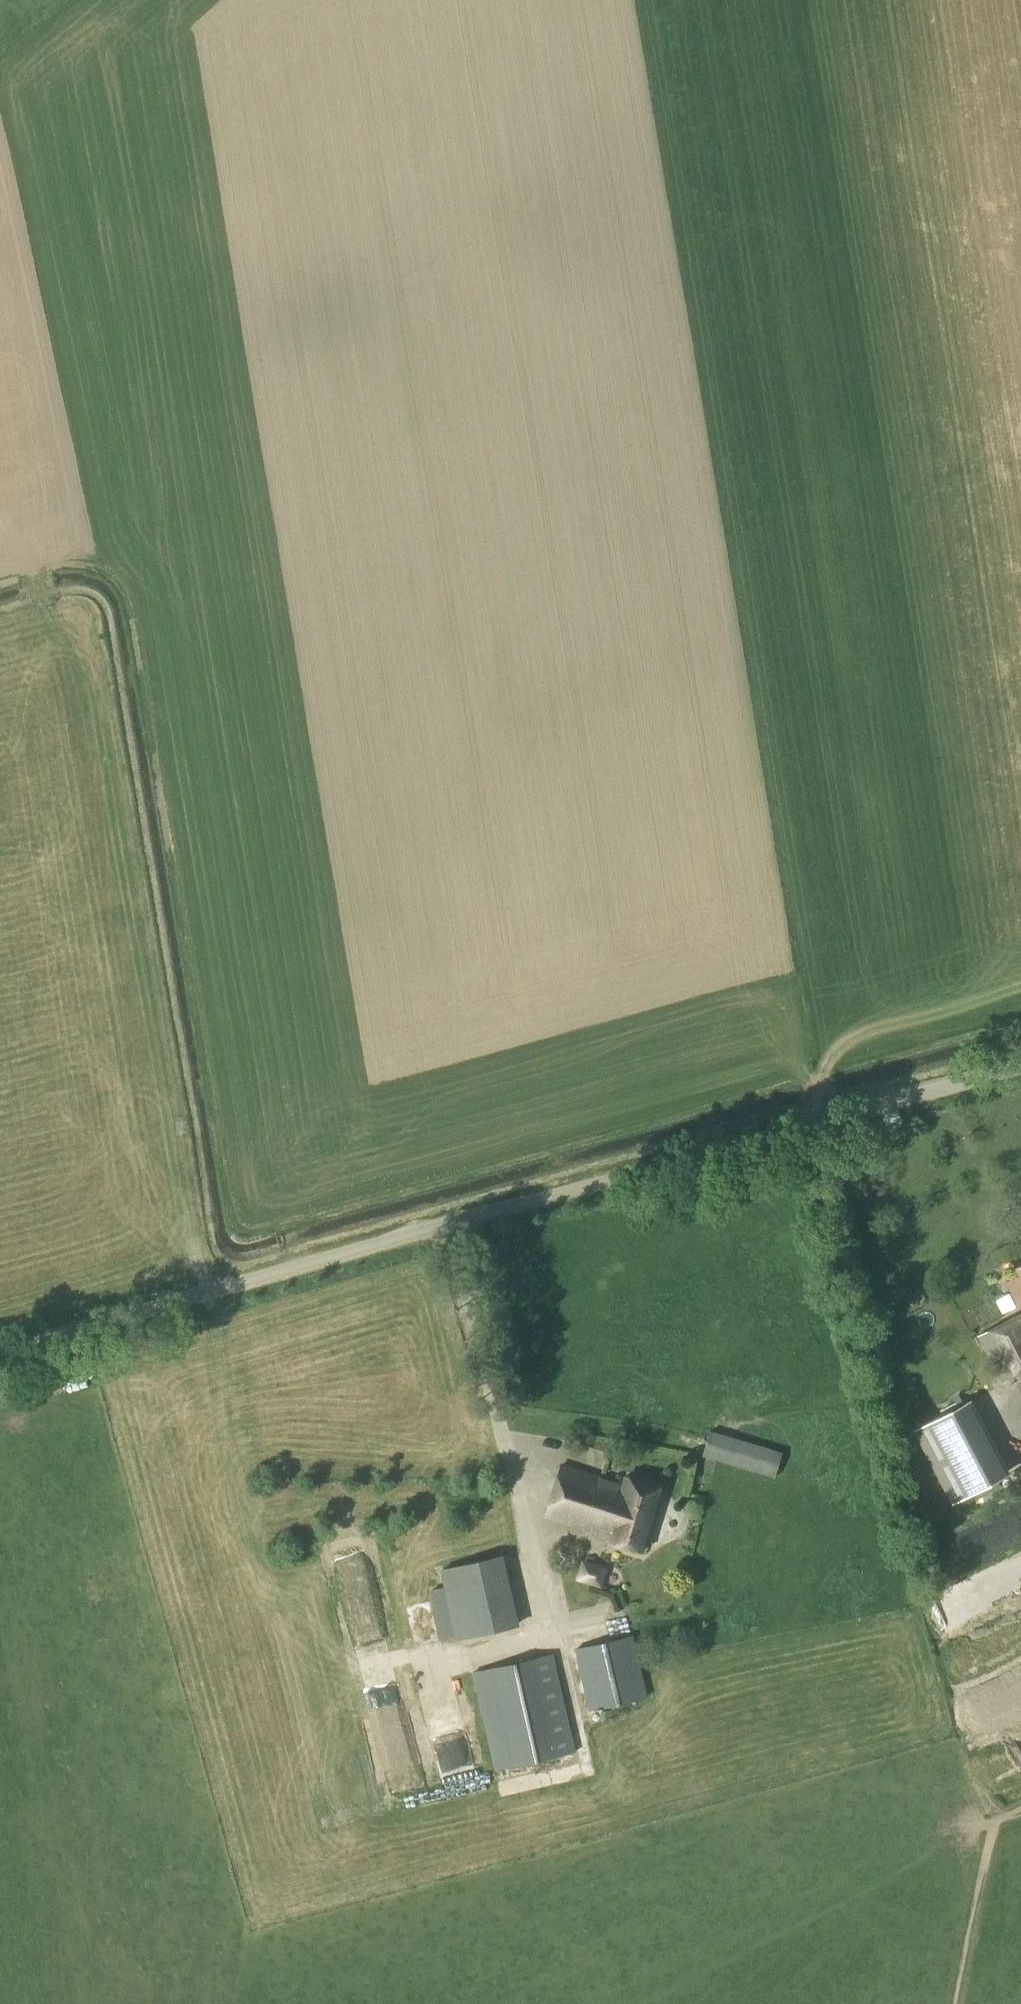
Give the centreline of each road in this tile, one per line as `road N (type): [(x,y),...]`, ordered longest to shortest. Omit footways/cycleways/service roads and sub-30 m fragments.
road 1 (unclassified): [(1020,1063),(0,1349)]

